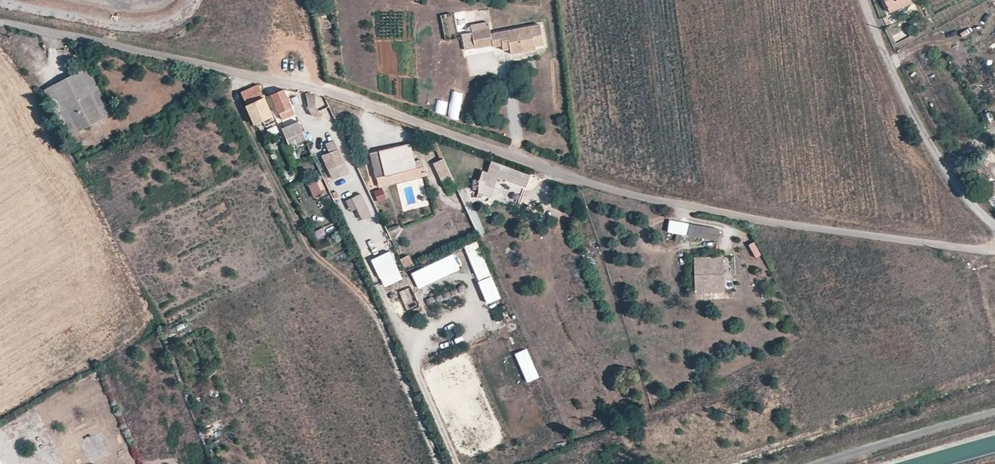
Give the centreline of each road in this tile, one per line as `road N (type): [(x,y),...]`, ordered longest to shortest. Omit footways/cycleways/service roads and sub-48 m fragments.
road 1 (unclassified): [(994,252),(691,210),(577,180),(330,93),(0,25)]
road 2 (track): [(994,412),(820,463)]

